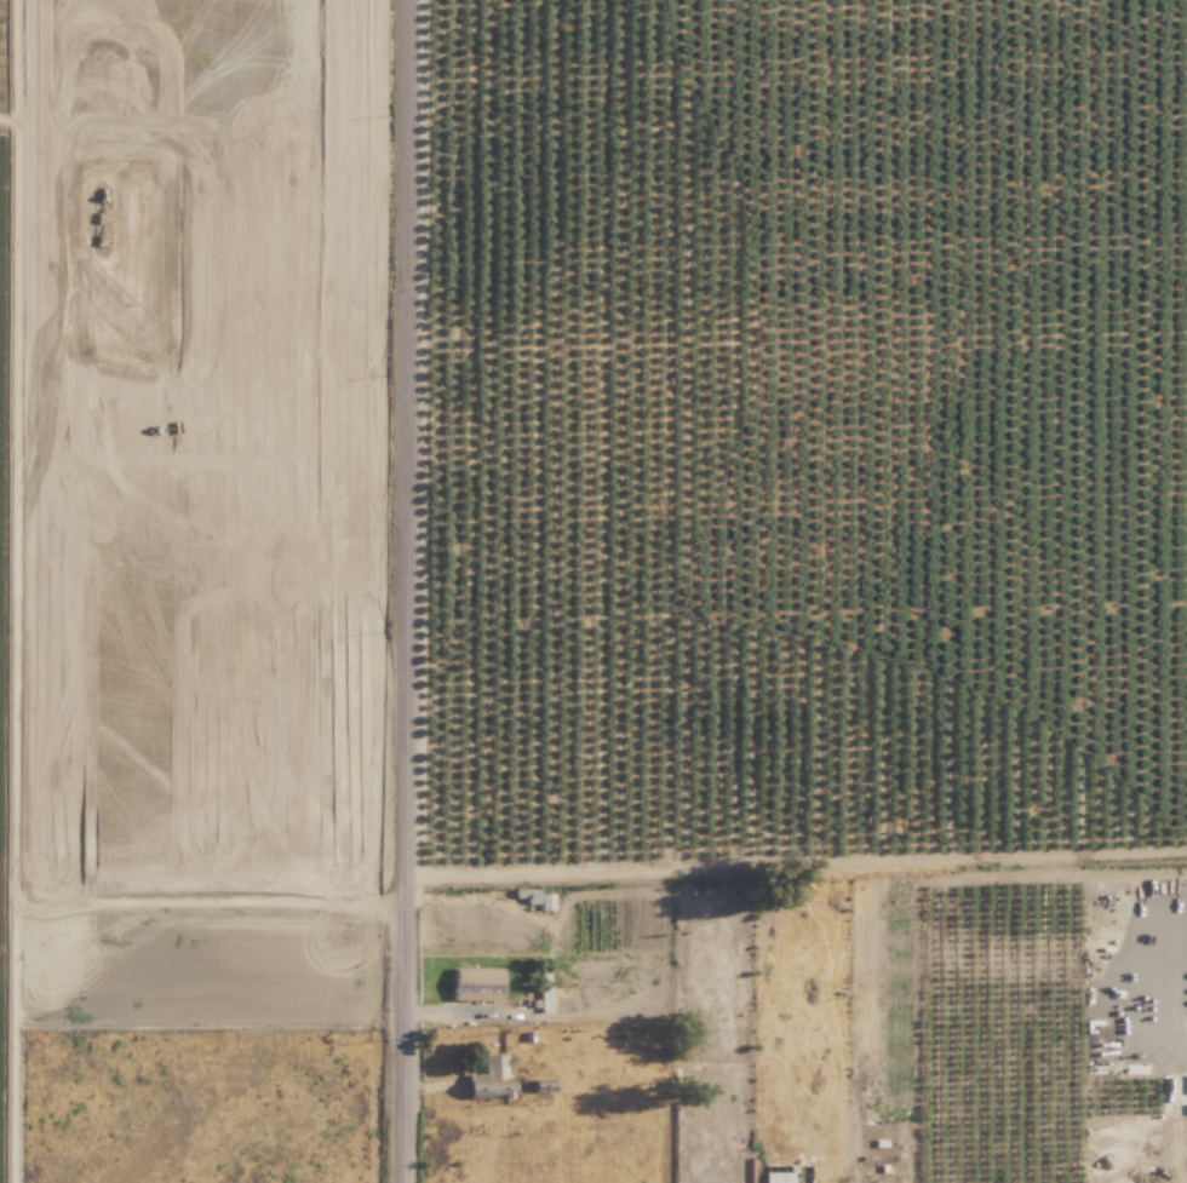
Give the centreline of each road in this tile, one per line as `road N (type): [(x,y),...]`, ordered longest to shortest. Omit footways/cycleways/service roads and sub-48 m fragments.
road 1 (residential): [(405,1182),(407,0)]

